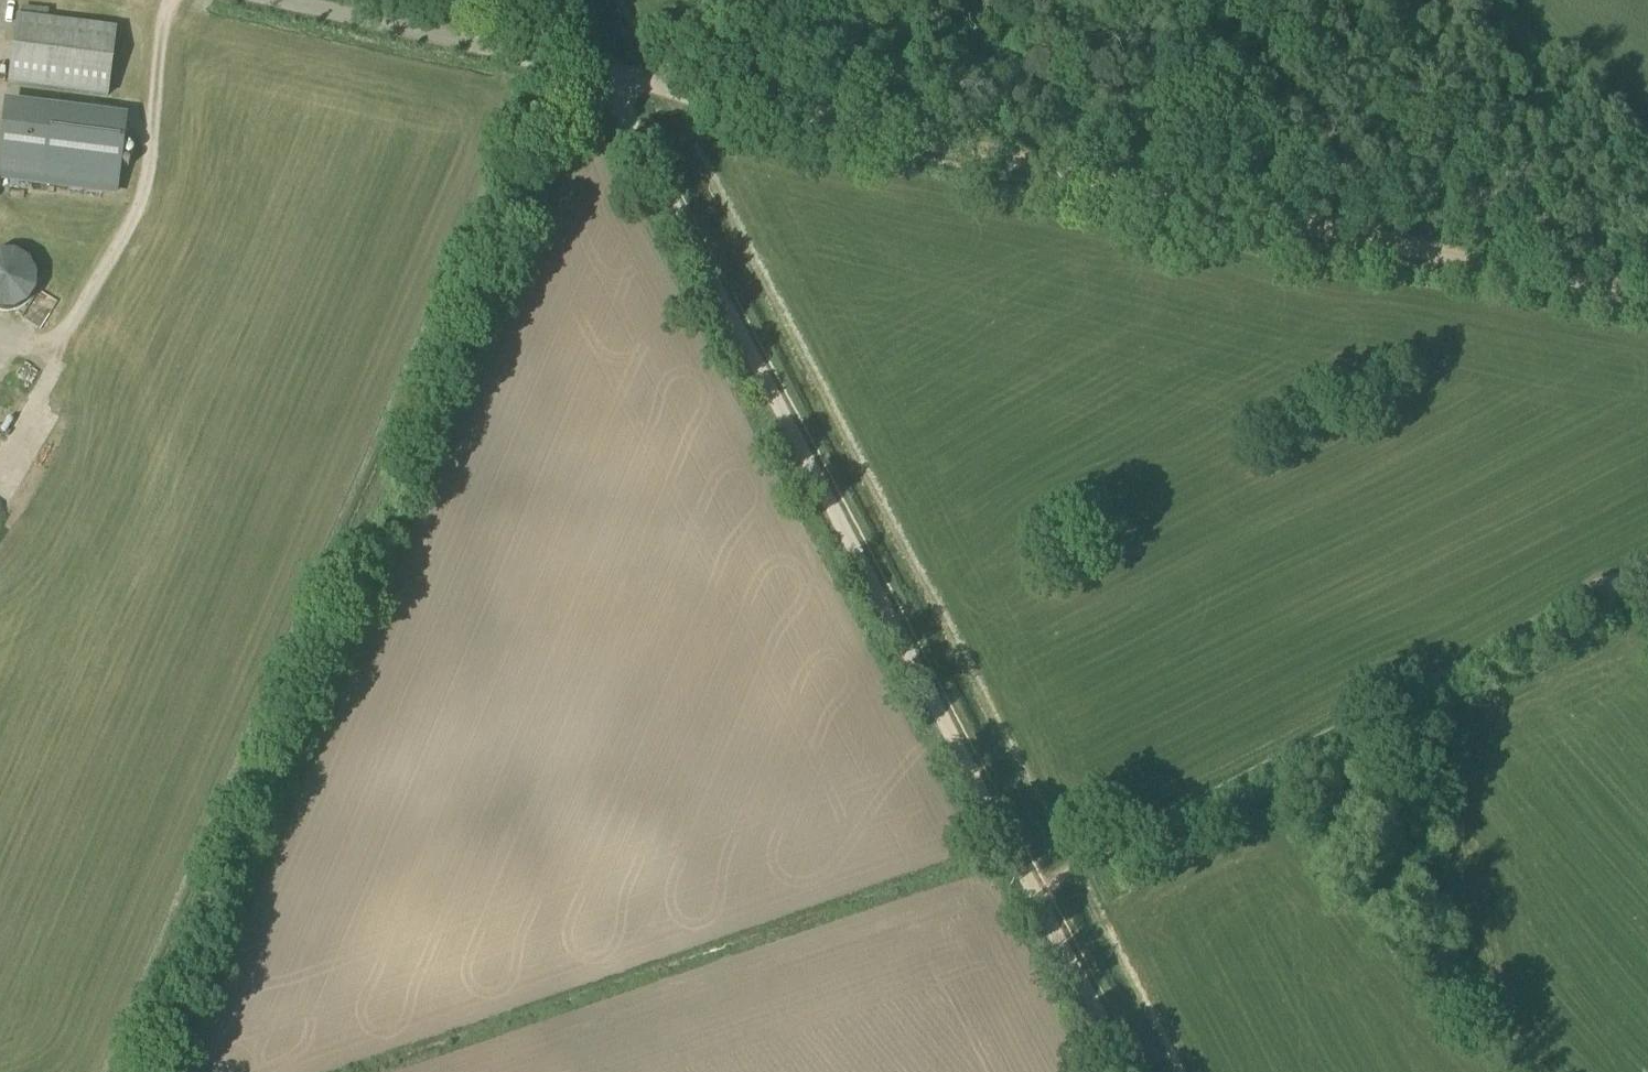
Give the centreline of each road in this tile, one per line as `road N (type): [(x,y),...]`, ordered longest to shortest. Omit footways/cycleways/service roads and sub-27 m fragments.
road 1 (track): [(607,75),(1124,1071)]
road 2 (track): [(1647,287),(607,75)]
road 3 (track): [(1028,892),(1647,556)]
road 4 (unclassified): [(271,0),(607,75),(566,0)]

